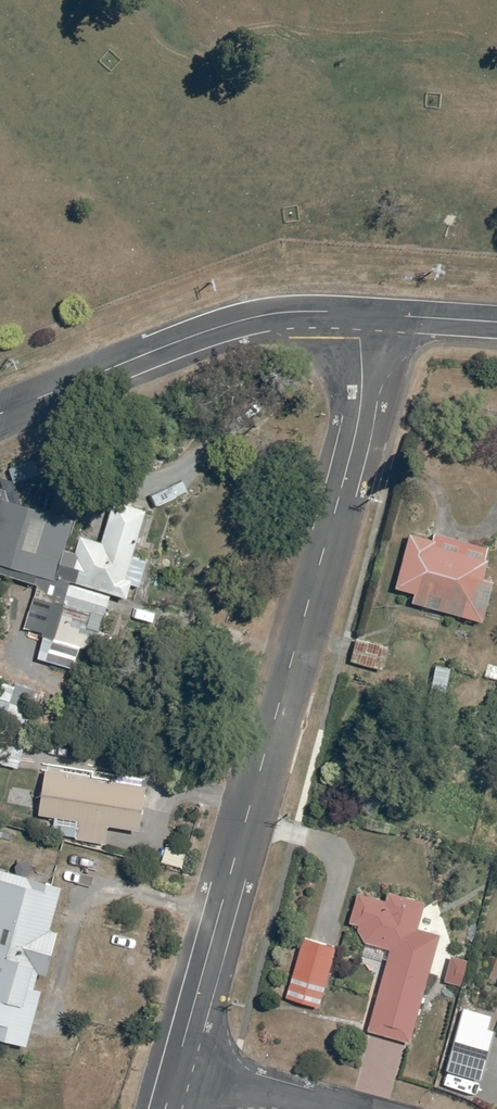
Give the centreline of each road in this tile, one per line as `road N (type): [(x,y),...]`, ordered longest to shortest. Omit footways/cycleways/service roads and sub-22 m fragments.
road 1 (residential): [(361,313),(362,400),(349,462),(176,1070)]
road 2 (residential): [(0,415),(219,327),(263,315),(361,313)]
road 3 (residential): [(176,1070),(329,1108)]
road 4 (residential): [(361,313),(496,322)]

